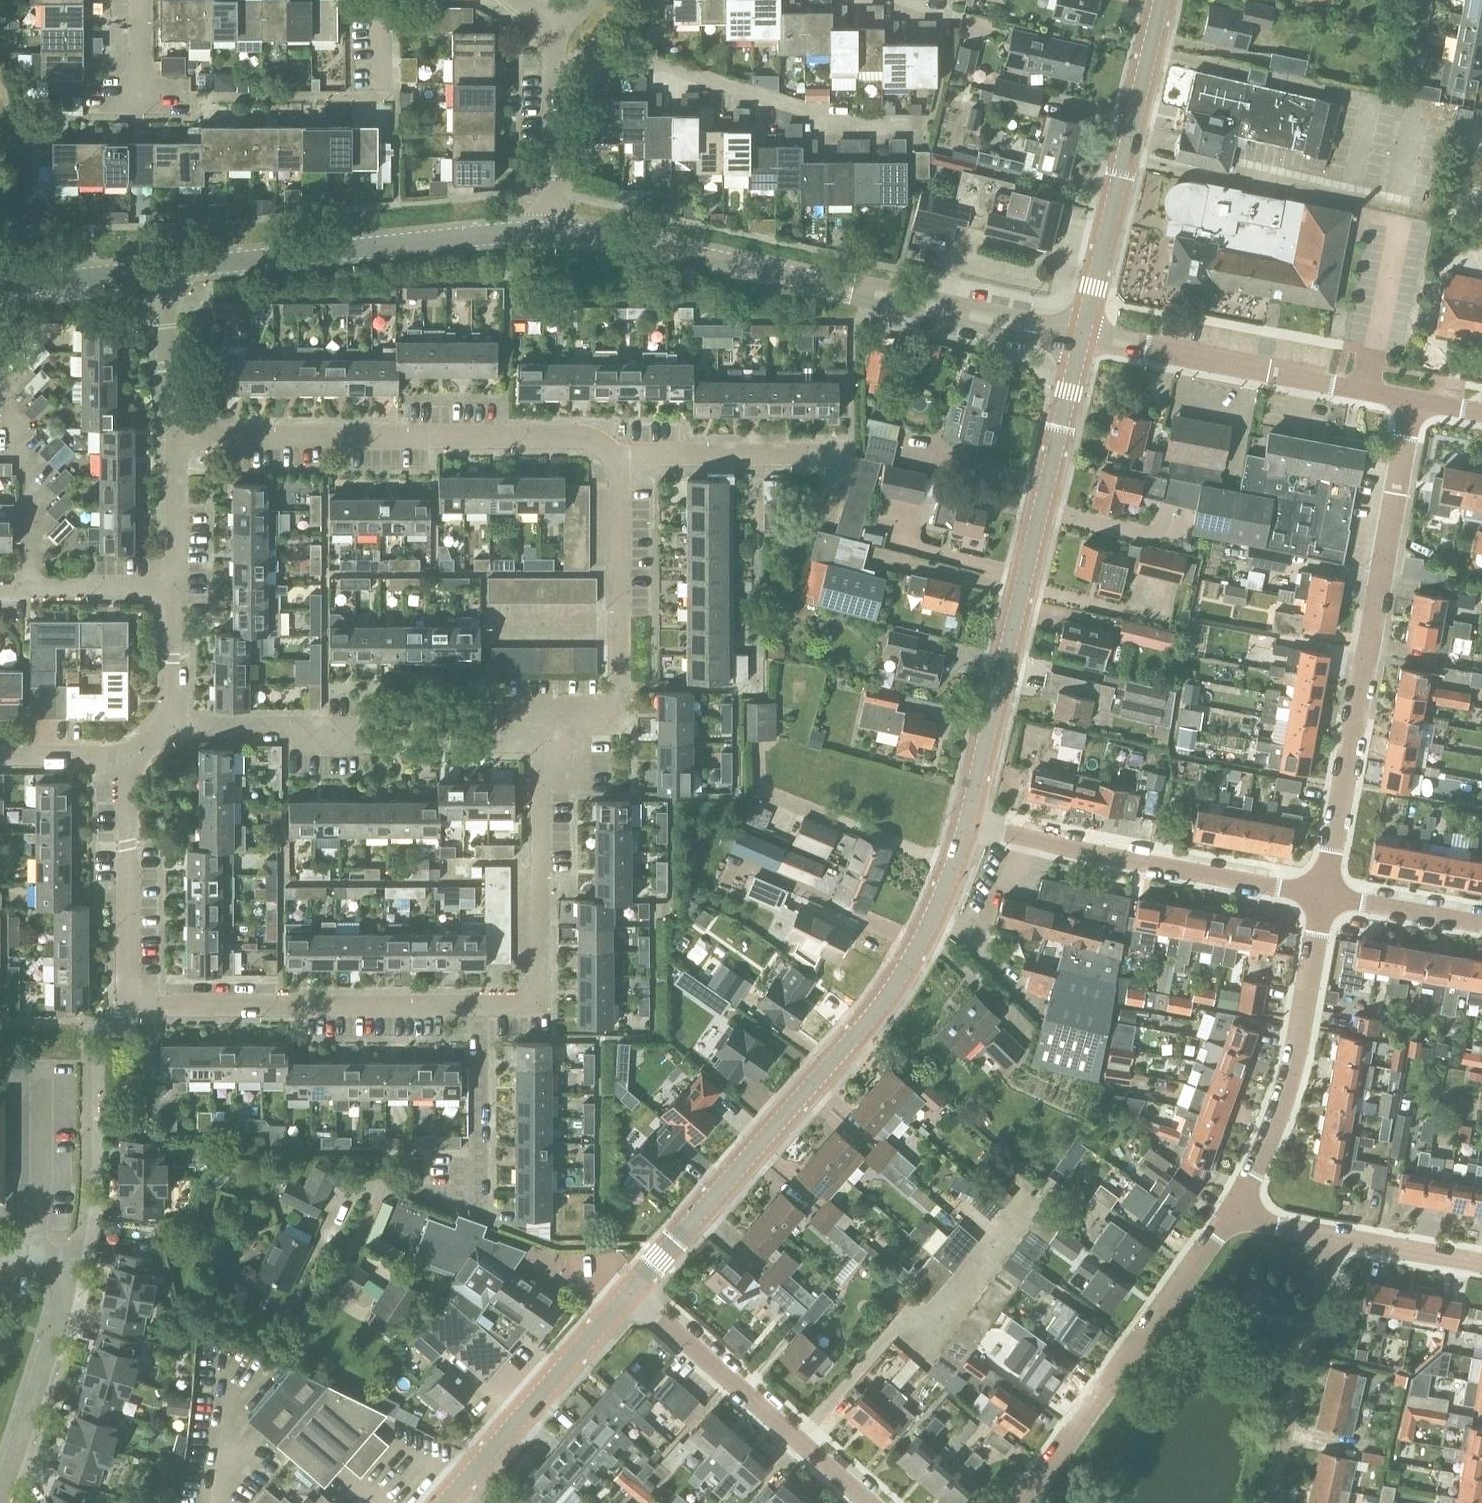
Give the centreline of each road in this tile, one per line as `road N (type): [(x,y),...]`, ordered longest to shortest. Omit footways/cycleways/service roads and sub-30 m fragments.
road 1 (residential): [(129,754),(130,998),(147,1008),(479,1009),(536,1007),(540,747)]
road 2 (tertiary): [(630,1293),(894,986),(927,928),(966,824)]
road 3 (tertiary): [(551,228),(1082,336)]
road 4 (residential): [(1321,893),(1414,398)]
road 5 (tertiary): [(966,824),(1082,336)]
road 6 (residential): [(618,455),(593,438),(176,437)]
road 7 (residential): [(0,1502),(75,1264),(88,1099)]
road 8 (tertiary): [(161,269),(551,228)]
road 9 (residential): [(931,120),(834,119),(658,62),(552,63)]
road 10 (residential): [(540,747),(399,747),(345,725),(172,727)]
road 11 (residential): [(1016,1502),(1235,1214)]
road 12 (residential): [(1321,893),(966,824)]
road 13 (tertiary): [(1082,336),(1162,0)]
road 14 (residential): [(1414,398),(1082,336)]
road 15 (residential): [(1235,1214),(1283,1103),(1321,893)]
road 16 (residential): [(540,747),(603,706),(618,672),(618,455)]
road 17 (residential): [(870,1502),(630,1293)]
road 18 (tertiary): [(446,1502),(630,1293)]
road 19 (residential): [(1268,1502),(1330,1234)]
road 20 (residential): [(851,452),(618,455)]
road 21 (residential): [(0,587),(174,588)]
road 22 (residential): [(176,437),(161,269)]
road 23 (residential): [(551,228),(552,63)]
road 24 (residential): [(1481,923),(1321,893)]
road 25 (tertiary): [(0,286),(161,269)]
road 26 (residential): [(1481,1262),(1330,1234)]
road 27 (residential): [(176,437),(174,588)]
road 28 (residential): [(174,588),(172,727)]
road 29 (residential): [(0,755),(129,754)]

